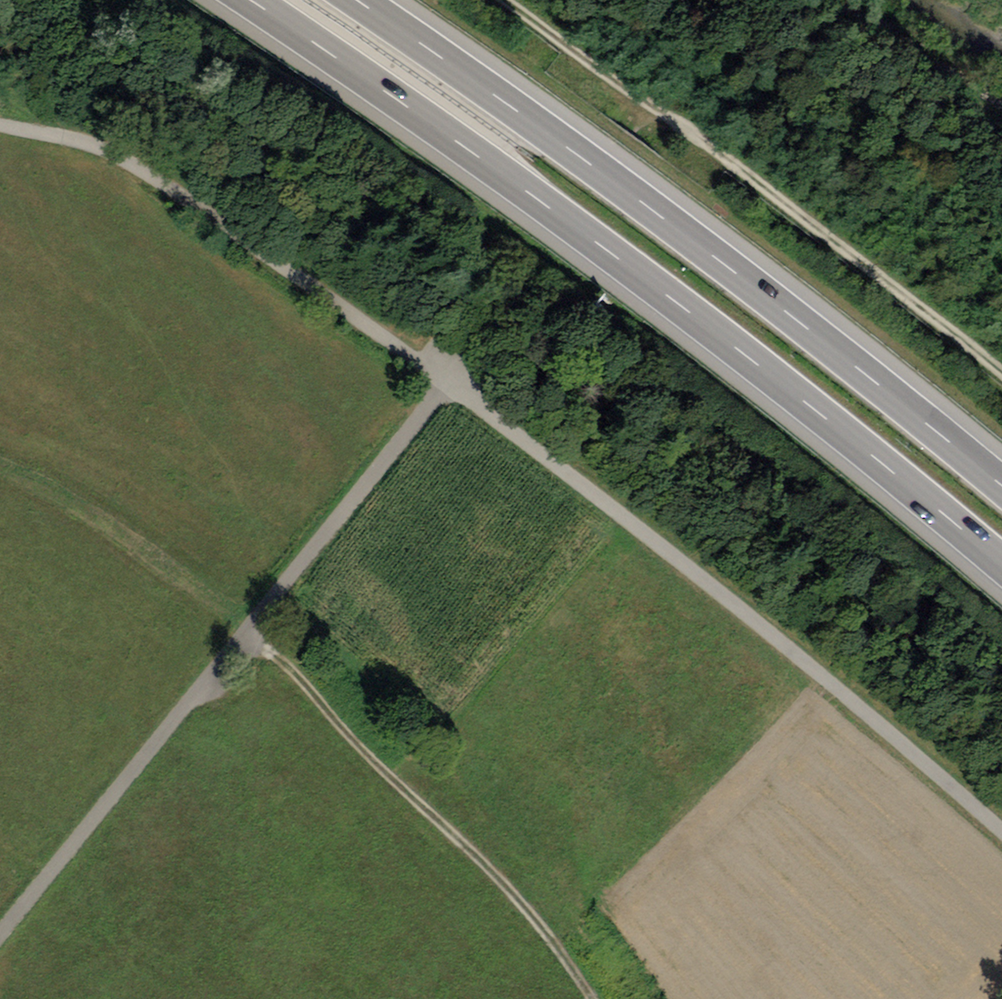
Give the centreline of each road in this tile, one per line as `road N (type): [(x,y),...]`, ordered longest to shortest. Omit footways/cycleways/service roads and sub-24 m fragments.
road 1 (motorway): [(252,0),(666,294),(1001,563)]
road 2 (motorway): [(1001,486),(693,238),(356,0)]
road 3 (unclassified): [(1001,828),(752,617),(446,382)]
road 4 (unclassified): [(0,936),(446,382)]
road 5 (unclassified): [(446,382),(145,174),(86,143),(0,124)]
road 6 (track): [(591,998),(511,892),(248,630)]
road 7 (track): [(648,101),(1001,386)]
road 8 (track): [(446,382),(648,101)]
road 9 (track): [(648,101),(501,0)]

